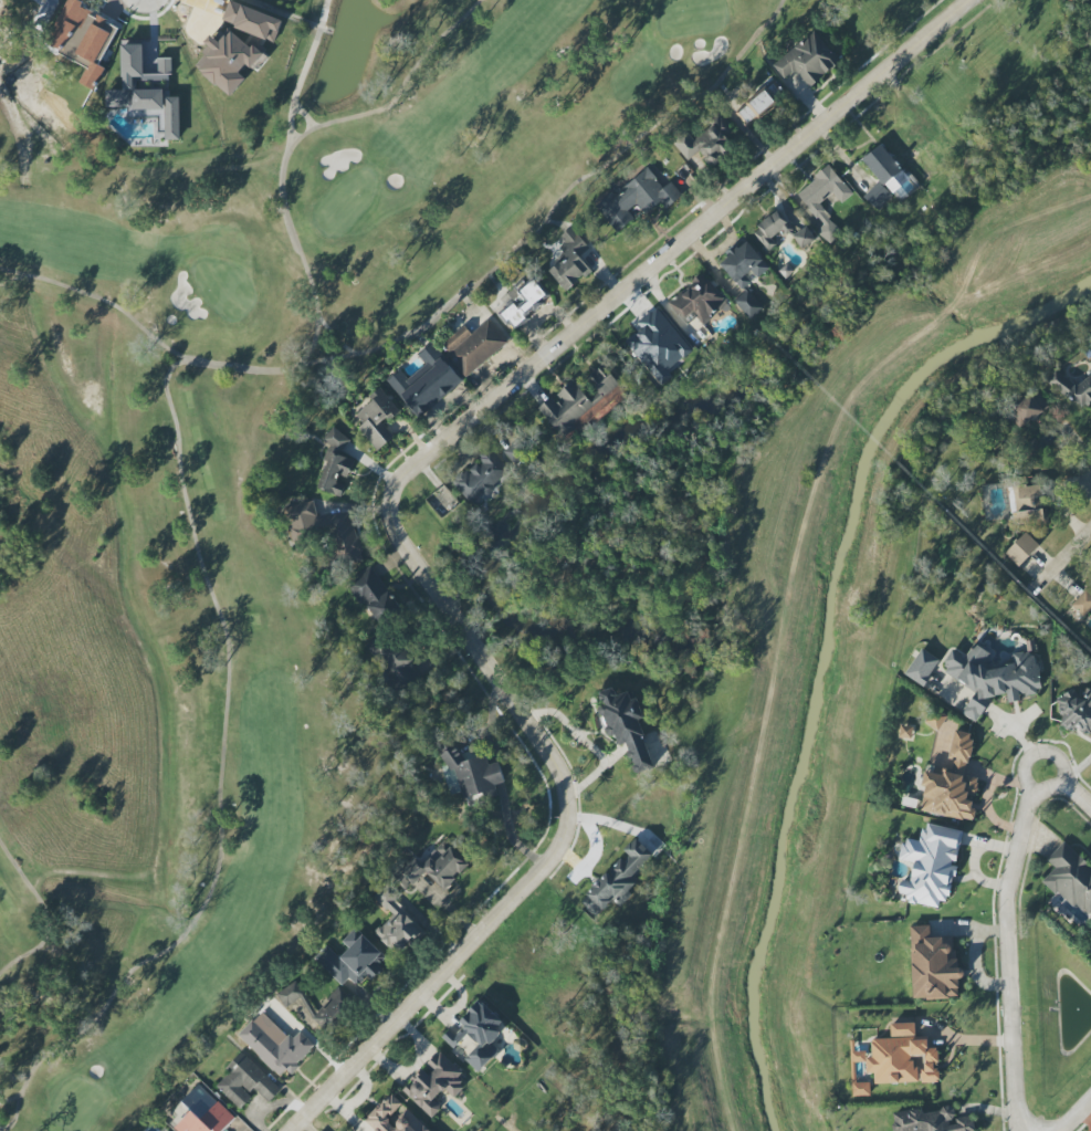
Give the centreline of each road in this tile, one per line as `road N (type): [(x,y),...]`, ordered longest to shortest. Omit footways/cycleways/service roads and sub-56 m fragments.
road 1 (residential): [(970,0),(398,477),(387,505),(396,537),(562,778),(562,838),(543,868),(291,1130)]
road 2 (residential): [(1048,787),(1034,795),(1001,910),(1018,1103),(1028,1130)]

